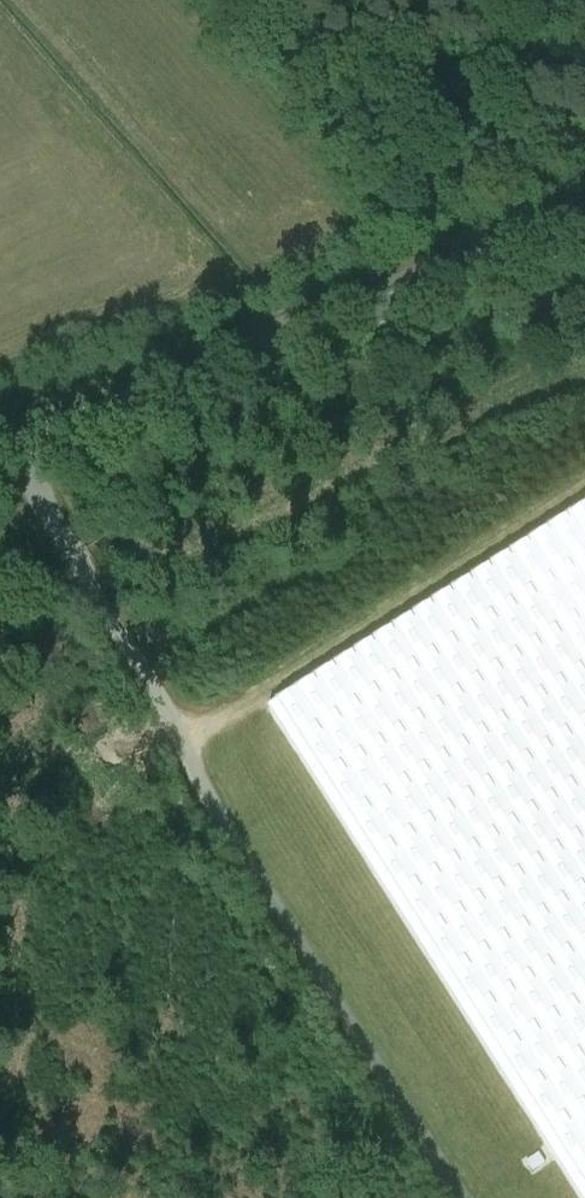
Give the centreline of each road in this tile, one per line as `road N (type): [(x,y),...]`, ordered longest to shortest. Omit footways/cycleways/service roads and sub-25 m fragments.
road 1 (unclassified): [(0,444),(584,233)]

